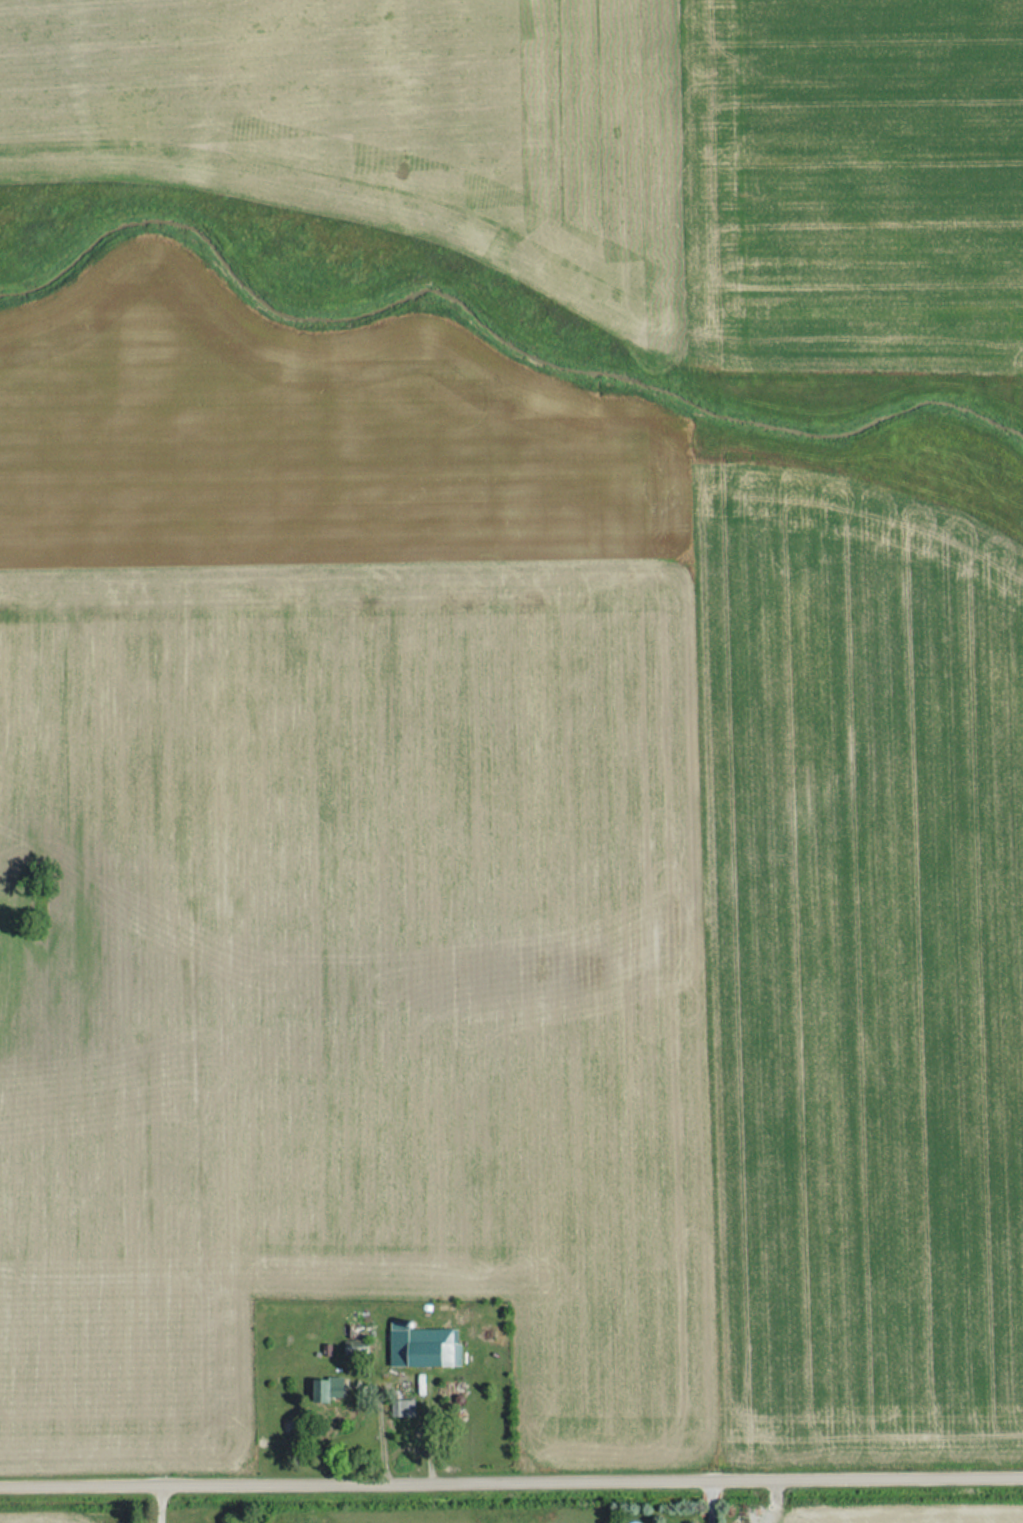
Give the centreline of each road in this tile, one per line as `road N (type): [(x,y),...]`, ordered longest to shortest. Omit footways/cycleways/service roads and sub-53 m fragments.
road 1 (residential): [(0,1489),(1022,1476)]

